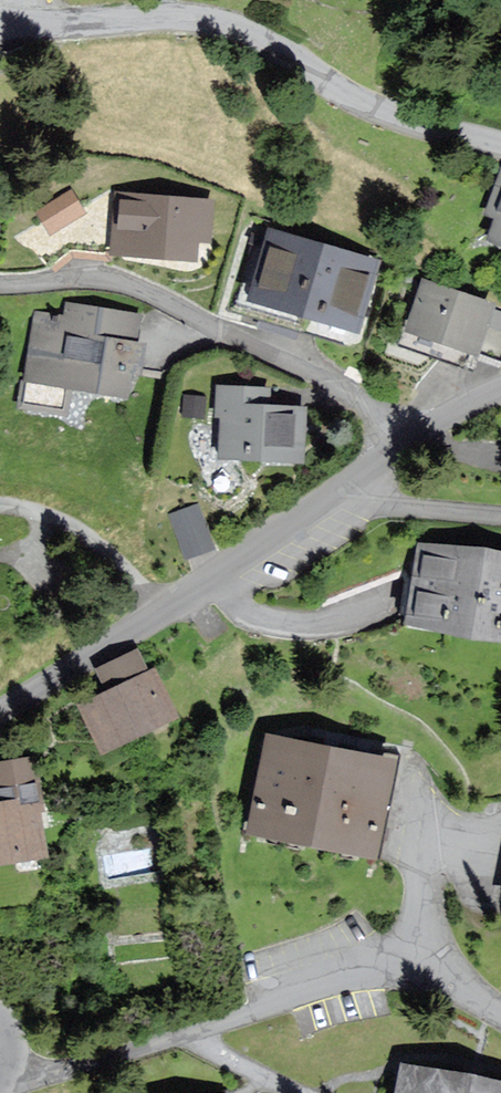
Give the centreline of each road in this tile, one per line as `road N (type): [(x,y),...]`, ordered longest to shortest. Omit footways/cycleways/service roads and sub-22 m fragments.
road 1 (residential): [(500,143),(374,106),(235,26),(186,18),(0,20)]
road 2 (residential): [(5,1069),(69,1069),(354,970),(408,966),(500,1015)]
road 3 (residential): [(0,712),(111,647),(356,475)]
road 4 (residential): [(356,475),(500,390)]
road 5 (residential): [(356,475),(413,512),(500,521)]

